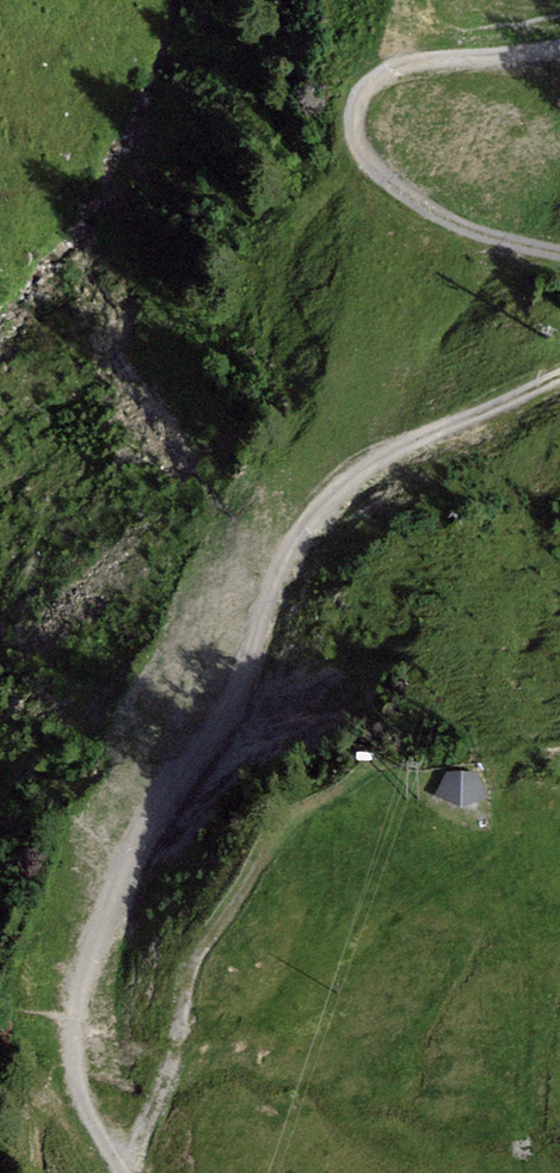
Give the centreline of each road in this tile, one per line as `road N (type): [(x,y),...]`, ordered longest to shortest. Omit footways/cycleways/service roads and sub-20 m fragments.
road 1 (track): [(559,372),(372,457),(318,506),(262,596),(231,679),(149,788),(71,999),(75,1072),(122,1172)]
road 2 (track): [(559,51),(415,58),(383,70),(357,103),(357,130),(381,172),(431,207),(559,250)]
road 3 (track): [(115,1158),(176,1043),(189,960),(274,831)]

